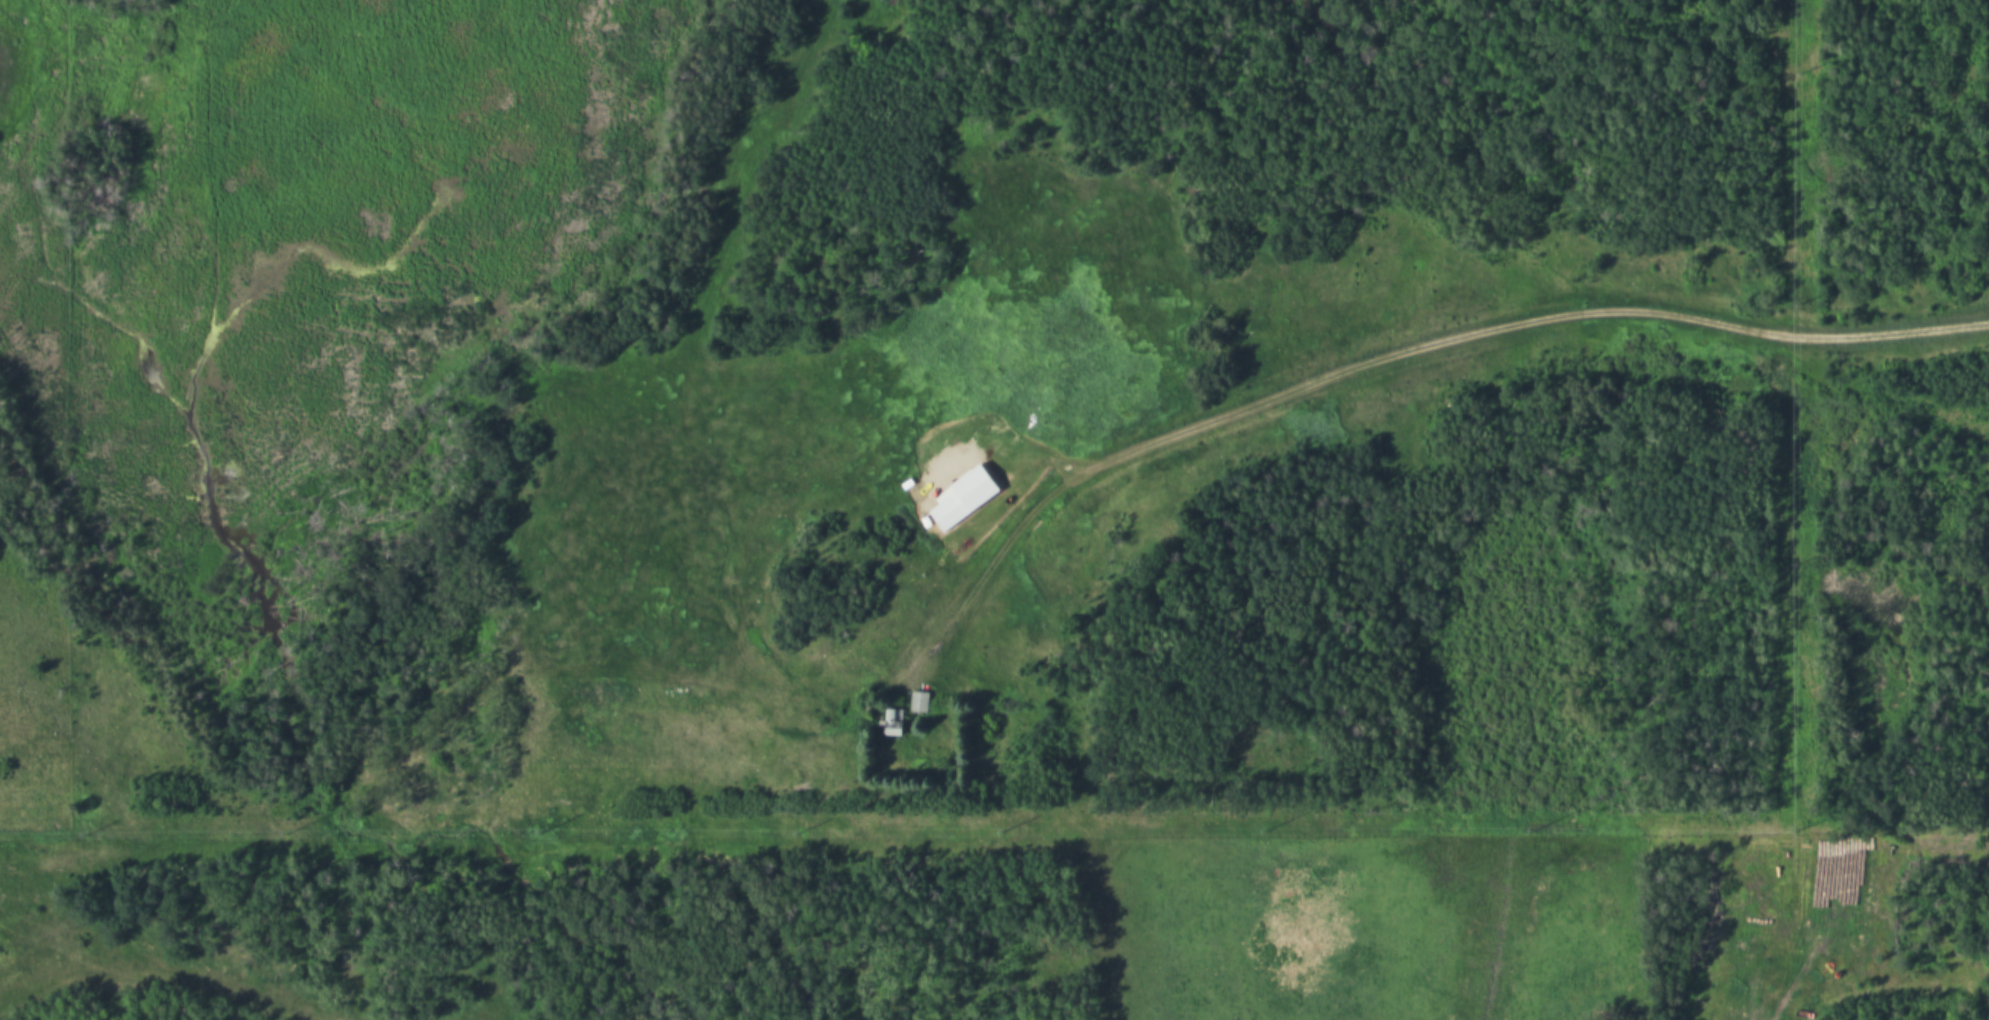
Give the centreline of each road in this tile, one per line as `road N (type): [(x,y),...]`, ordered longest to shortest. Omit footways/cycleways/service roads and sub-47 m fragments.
road 1 (track): [(339,1019),(140,969),(74,972),(0,999)]
road 2 (track): [(1090,848),(1096,1019)]

